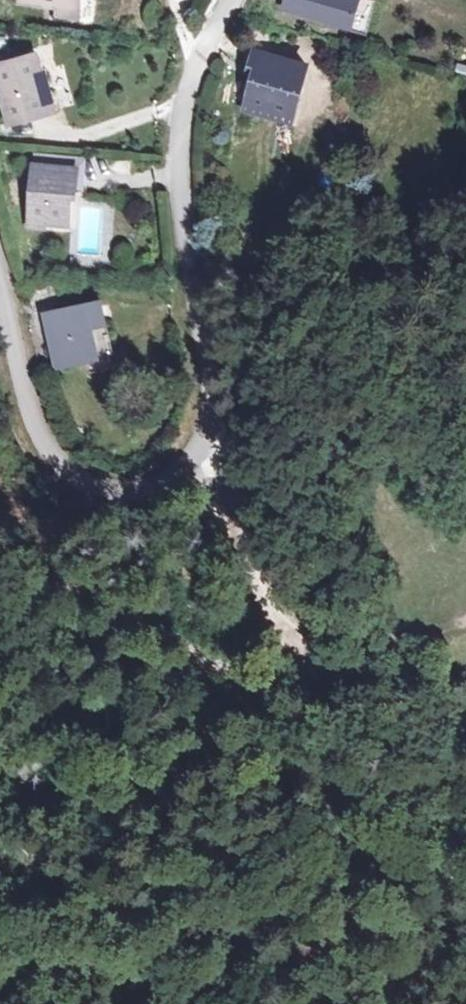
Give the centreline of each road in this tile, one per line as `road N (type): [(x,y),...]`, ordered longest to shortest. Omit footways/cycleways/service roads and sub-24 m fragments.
road 1 (residential): [(234,0),(174,113),(182,229),(219,414),(193,457),(170,477),(110,487),(54,461),(33,425),(0,291)]
road 2 (track): [(207,433),(231,553),(288,665)]
road 3 (track): [(288,665),(465,622)]

